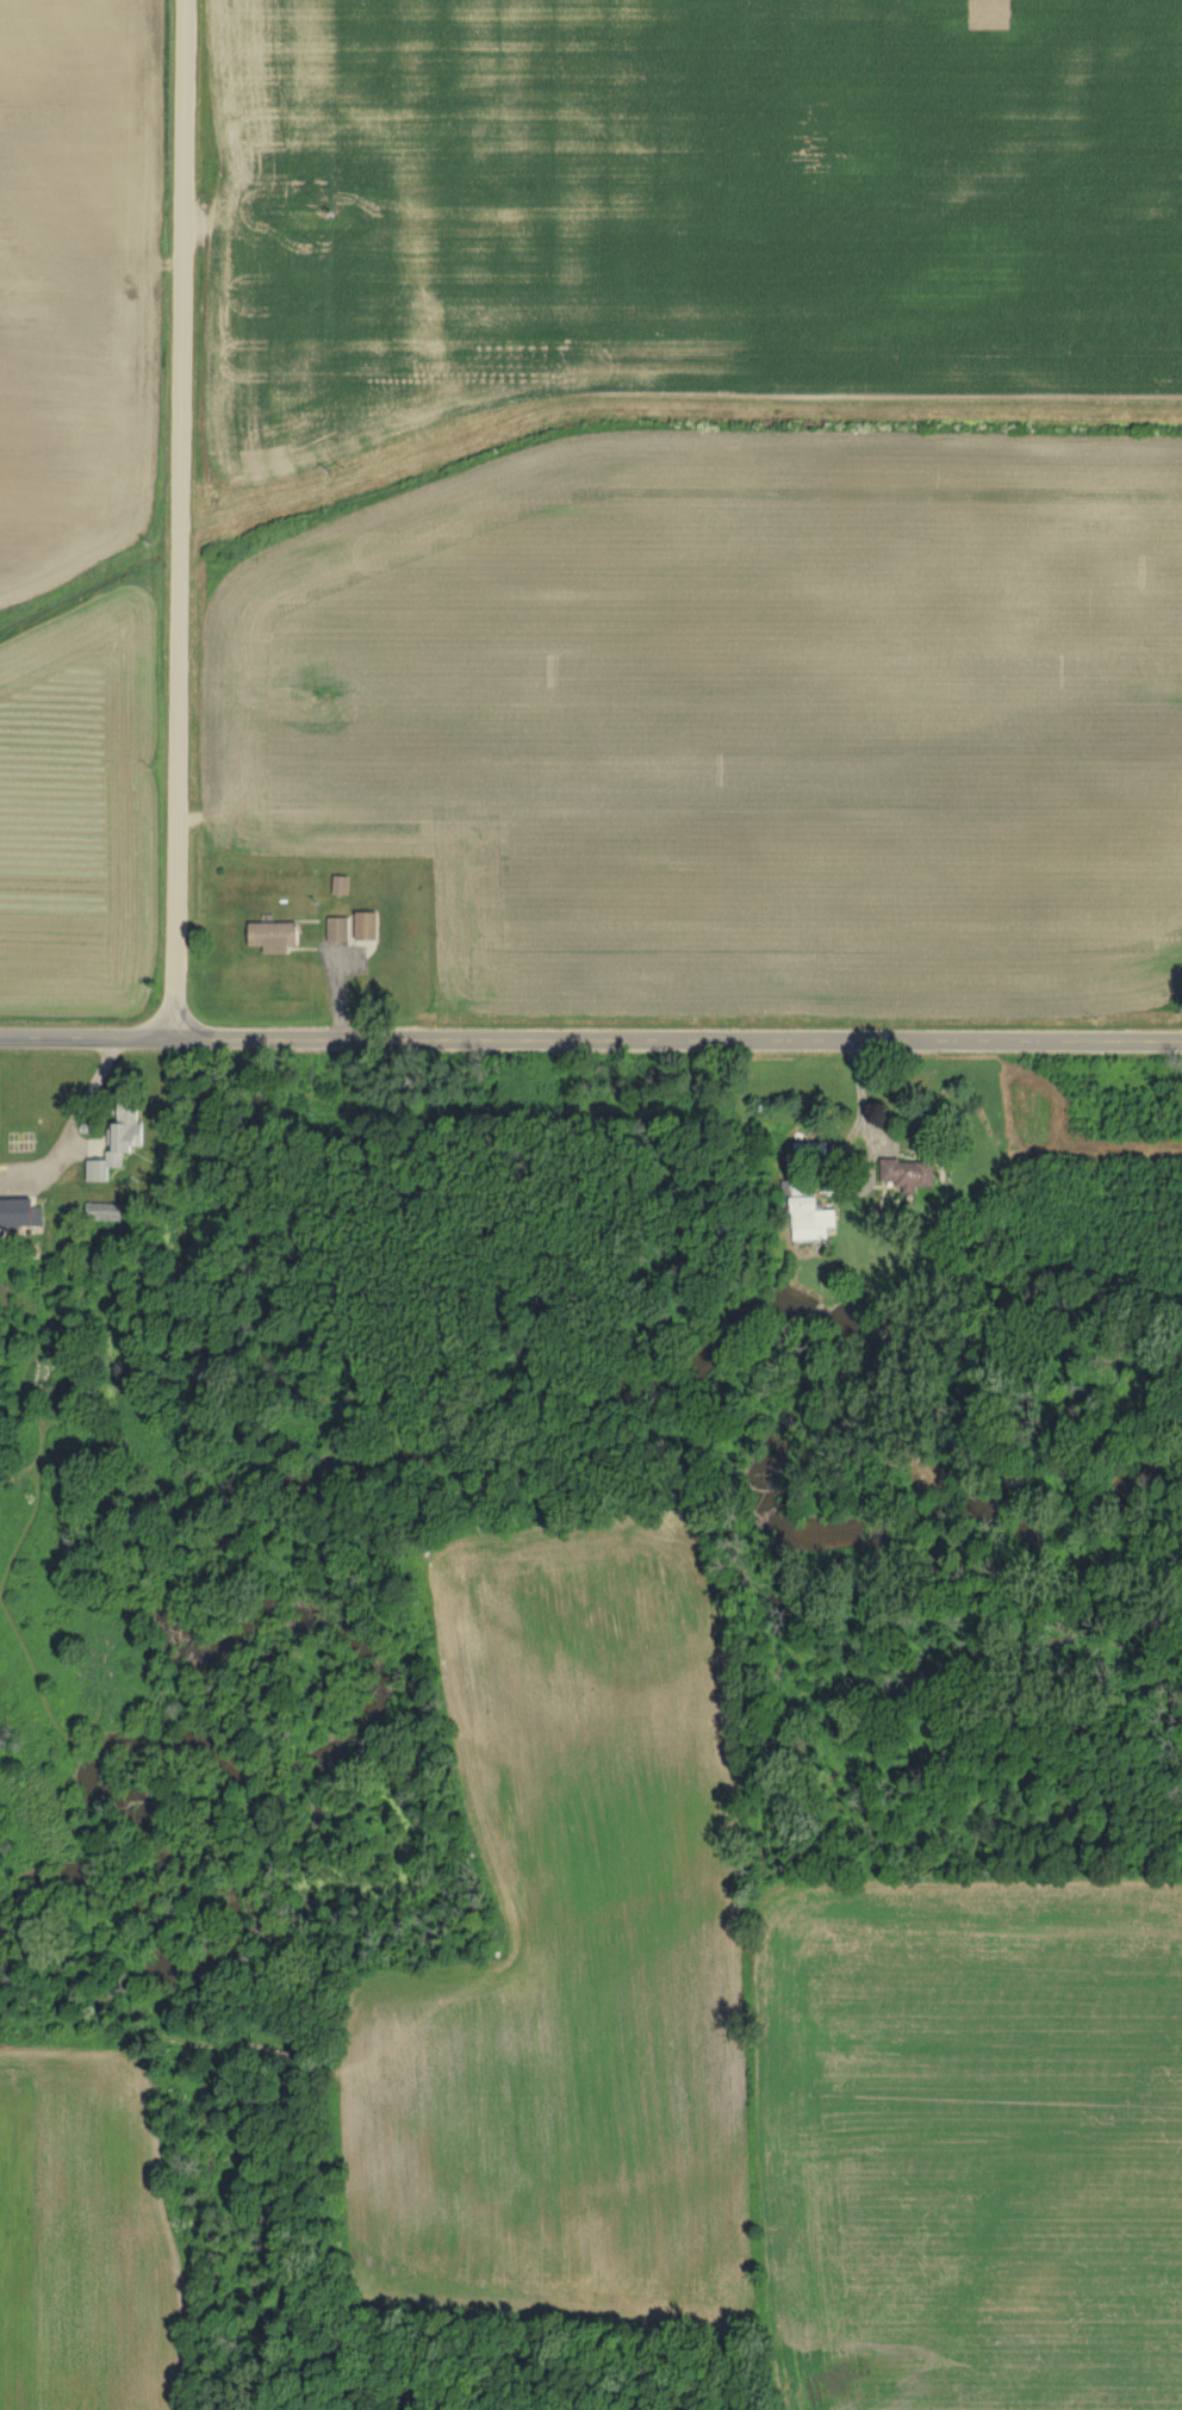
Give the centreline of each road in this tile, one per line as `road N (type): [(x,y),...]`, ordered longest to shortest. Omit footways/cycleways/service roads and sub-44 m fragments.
road 1 (tertiary): [(0,1040),(1181,1044)]
road 2 (residential): [(174,1041),(183,0)]

